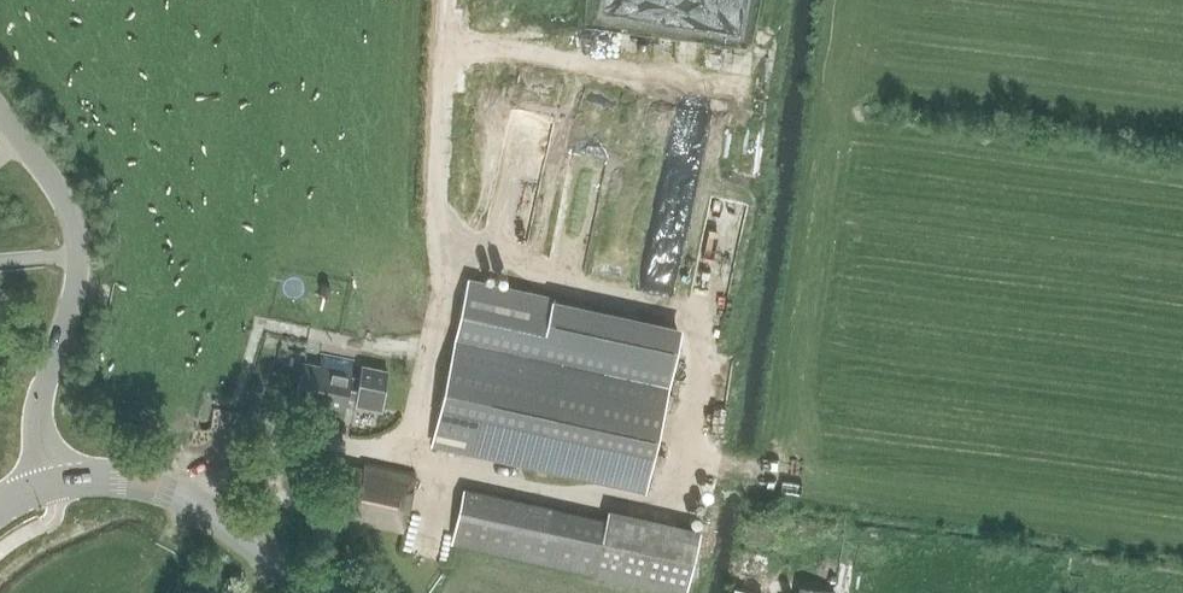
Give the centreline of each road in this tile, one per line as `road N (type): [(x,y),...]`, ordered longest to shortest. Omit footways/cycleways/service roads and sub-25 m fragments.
road 1 (unclassified): [(52,485),(38,428),(40,400),(77,280),(77,235),(68,205),(0,110)]
road 2 (tertiary): [(317,592),(222,515),(164,486),(123,477),(52,485)]

